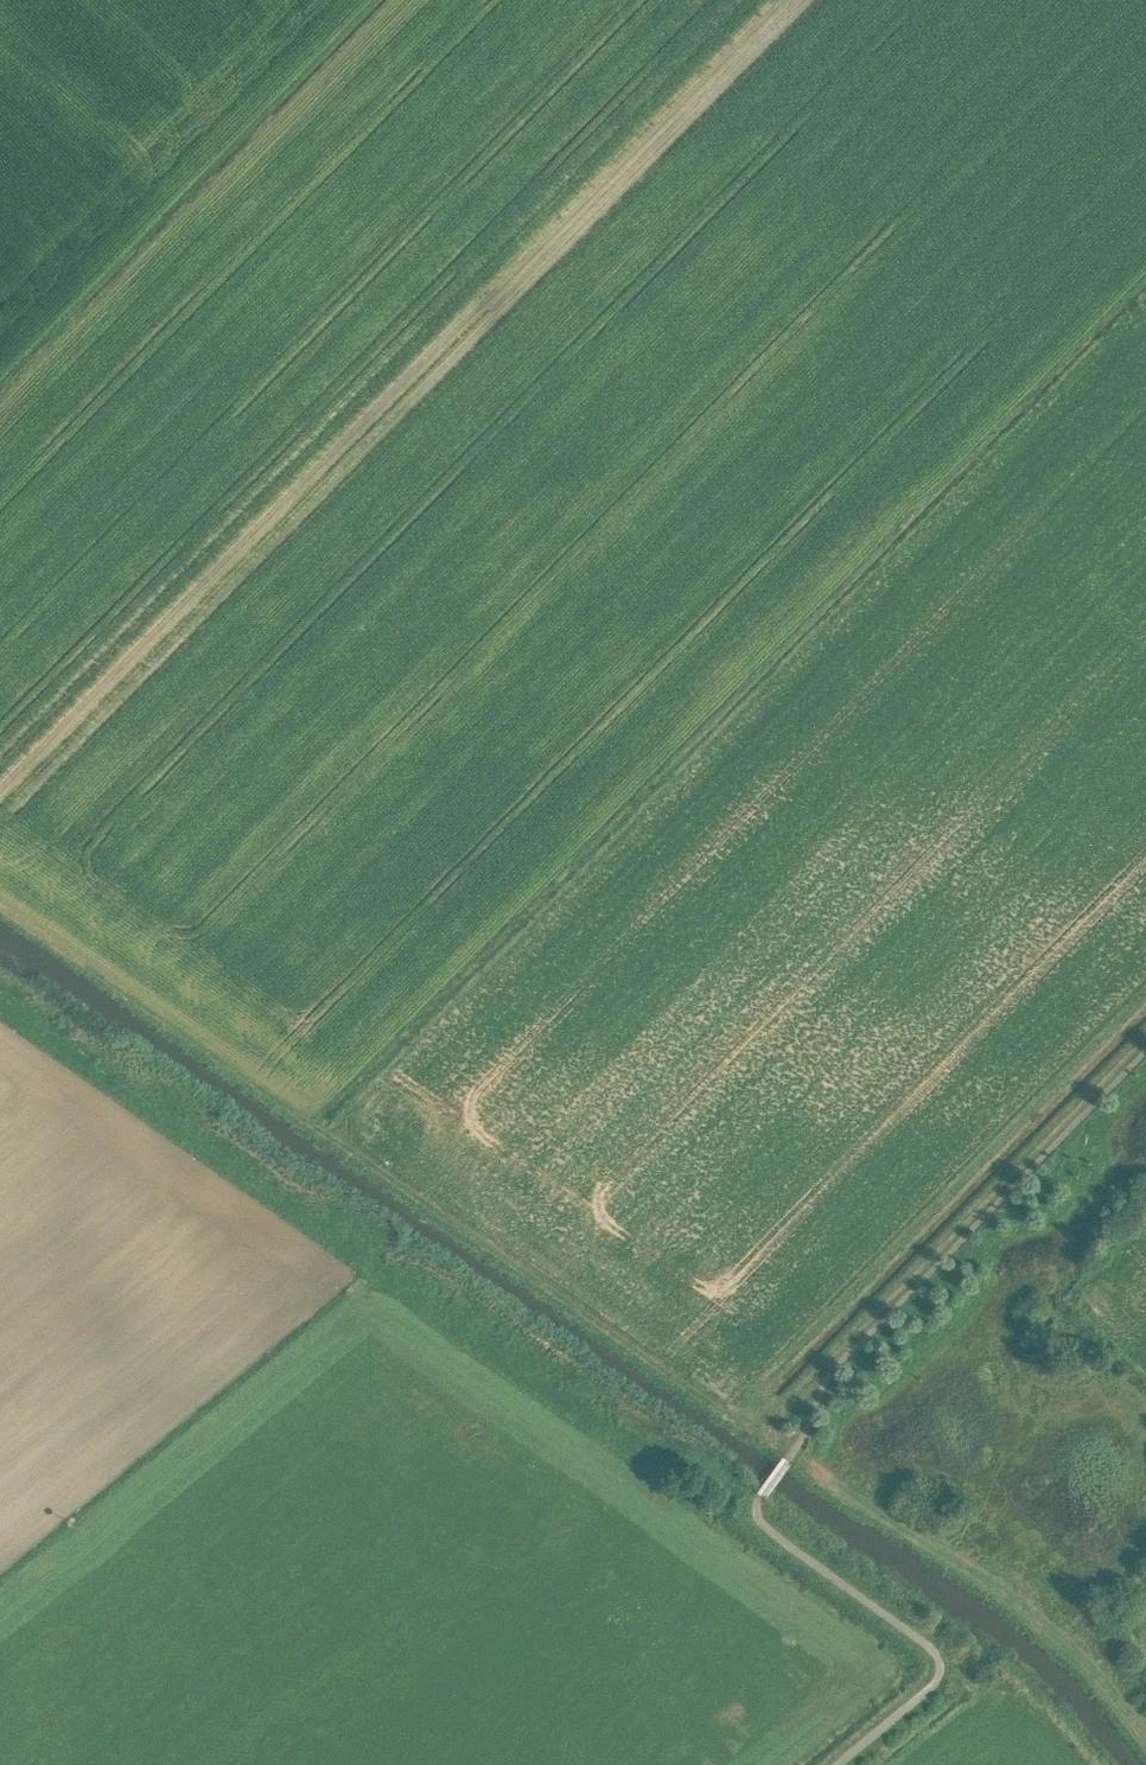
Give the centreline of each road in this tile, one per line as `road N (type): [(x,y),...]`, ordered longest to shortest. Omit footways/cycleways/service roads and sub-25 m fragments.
road 1 (track): [(1145,1740),(1113,1689),(965,1559),(798,1444)]

